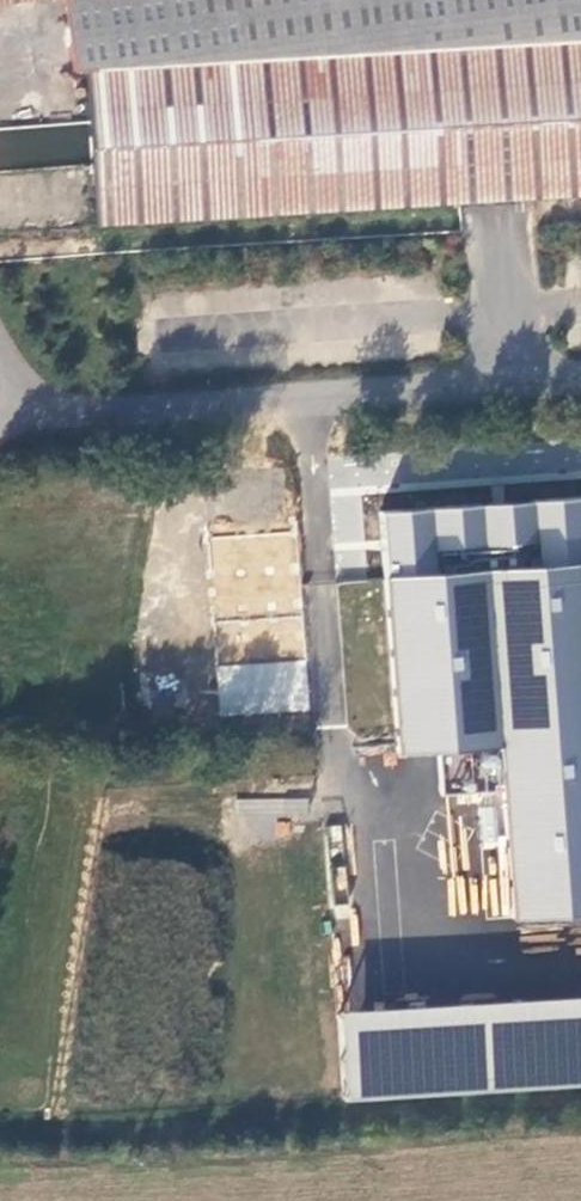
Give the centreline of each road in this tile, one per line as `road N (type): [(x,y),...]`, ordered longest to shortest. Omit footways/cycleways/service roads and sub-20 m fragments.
road 1 (unclassified): [(580,387),(138,418),(40,391),(0,358)]

